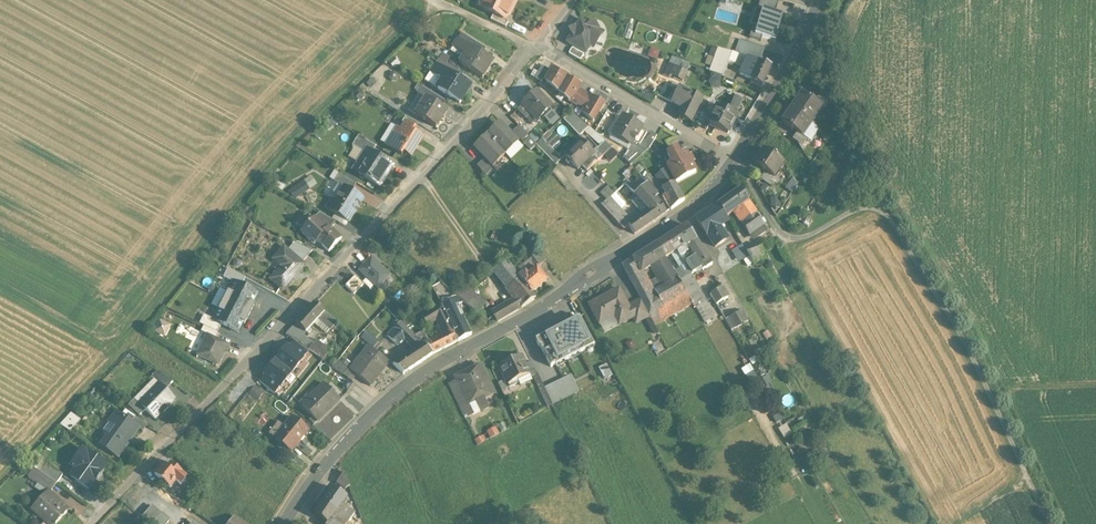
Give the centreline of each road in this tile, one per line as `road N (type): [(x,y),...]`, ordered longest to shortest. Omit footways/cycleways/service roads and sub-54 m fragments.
road 1 (residential): [(92,523),(497,95),(536,42)]
road 2 (track): [(0,479),(124,353),(297,139),(441,0)]
road 3 (residential): [(282,523),(349,437),(414,376),(676,220),(733,161)]
road 4 (track): [(733,161),(782,235),(809,237),(871,206),(892,222),(972,355),(1052,523)]
road 5 (residential): [(733,161),(536,42)]
road 6 (residential): [(733,161),(822,0)]
road 7 (track): [(505,296),(420,176)]

